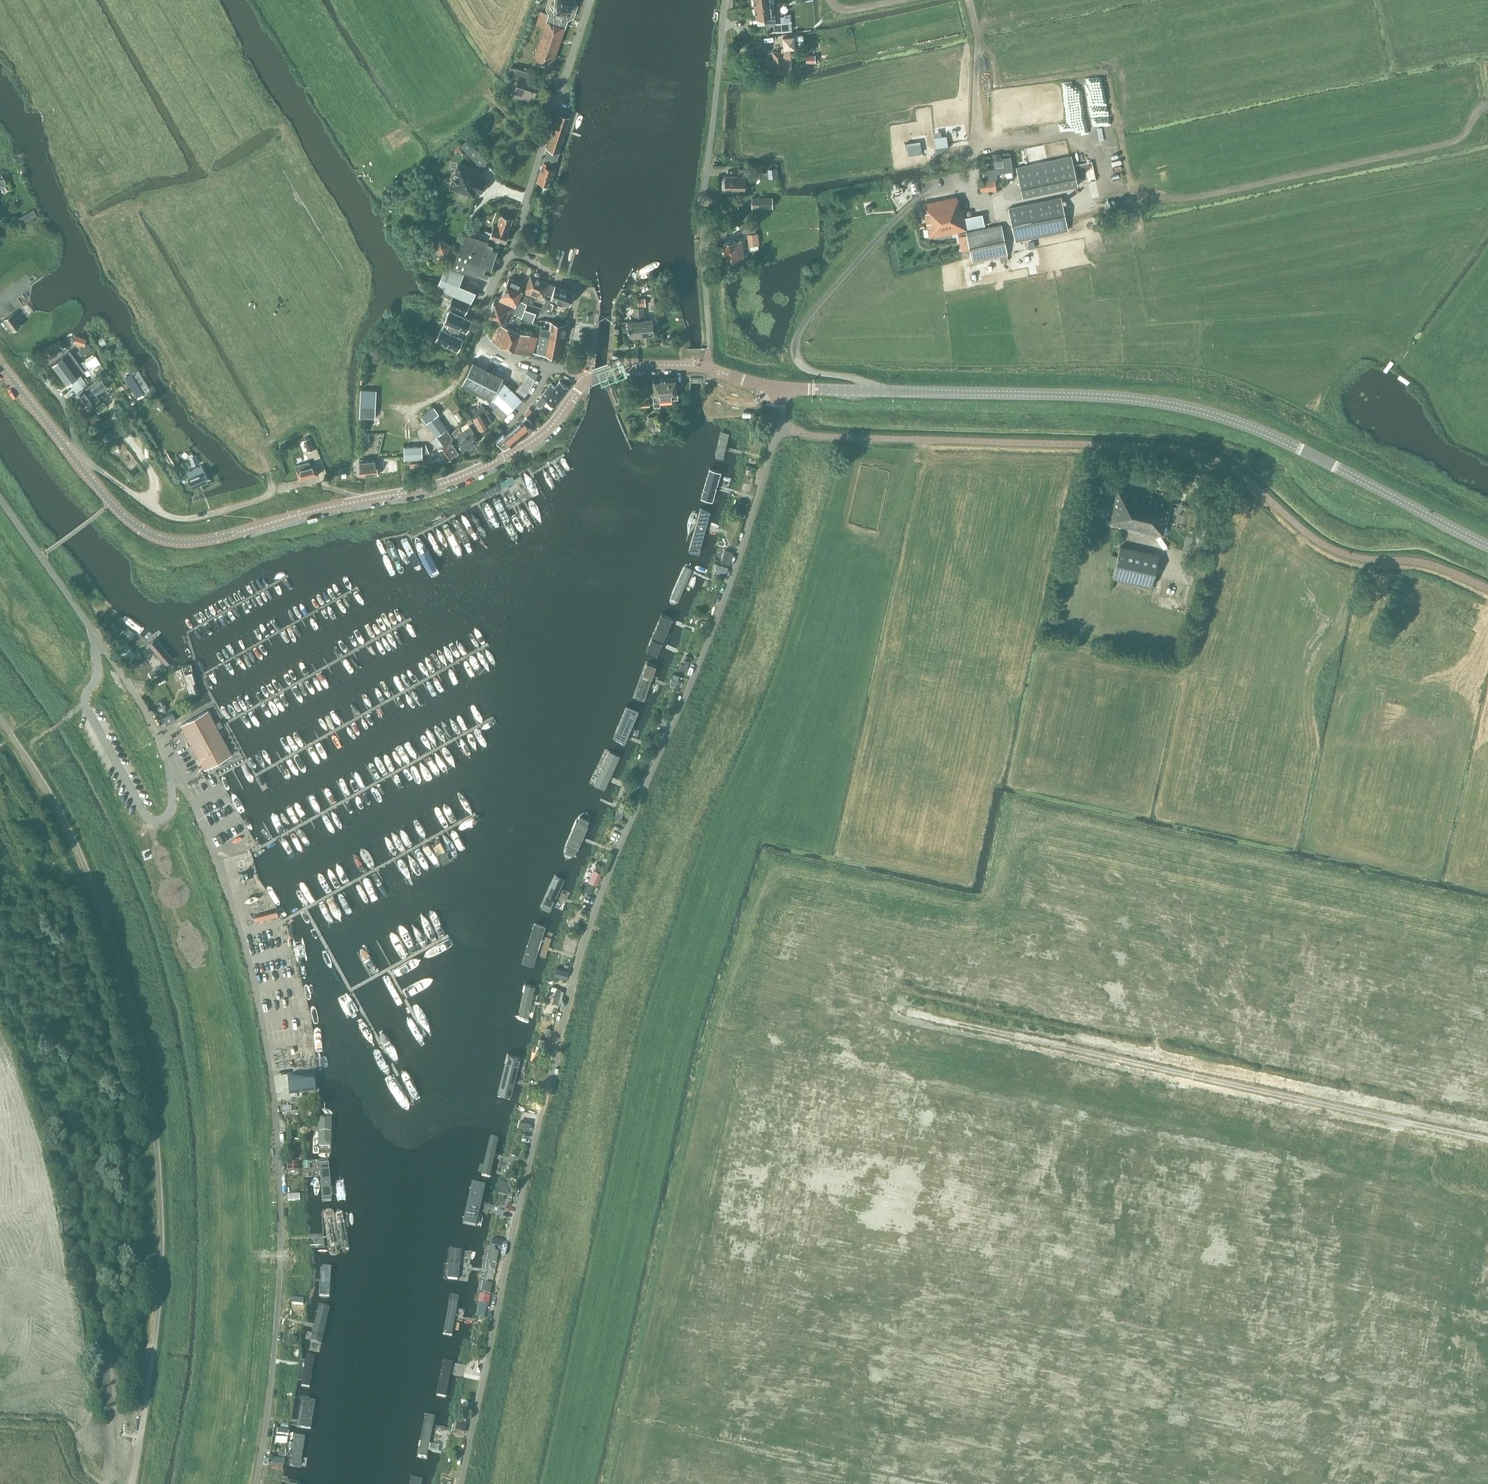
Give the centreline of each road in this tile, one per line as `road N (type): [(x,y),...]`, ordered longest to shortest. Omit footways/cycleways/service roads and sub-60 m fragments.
road 1 (residential): [(460,1483),(589,927),(719,614),(779,427)]
road 2 (residential): [(256,1483),(276,1334),(280,1187),(252,974),(212,853),(151,722),(0,499)]
road 3 (tertiary): [(1487,545),(1282,440),(1185,407),(1118,397),(782,387)]
road 4 (track): [(1487,104),(1447,143),(1193,197),(1111,192),(1096,153),(1081,138),(1002,143),(978,131),(968,0)]
road 5 (unclassified): [(1487,1140),(888,1008)]
road 6 (tertiary): [(586,380),(539,437),(463,475),(207,539),(171,541),(144,531),(76,460)]
road 7 (track): [(604,884),(632,952),(537,1357)]
road 8 (residential): [(1223,464),(1171,448),(838,437),(779,427)]
road 9 (residential): [(705,366),(703,201),(724,0)]
road 10 (residential): [(510,252),(590,0)]
road 11 (residential): [(83,455),(175,516),(258,499),(271,486)]
road 12 (track): [(396,135),(481,91),(544,139)]
road 13 (residential): [(549,367),(497,351),(484,338),(484,308),(510,252)]
road 14 (tertiary): [(404,484),(423,482),(472,465),(422,480)]
road 15 (tertiary): [(76,460),(0,364)]
road 16 (tertiary): [(705,366),(633,366),(586,380)]

